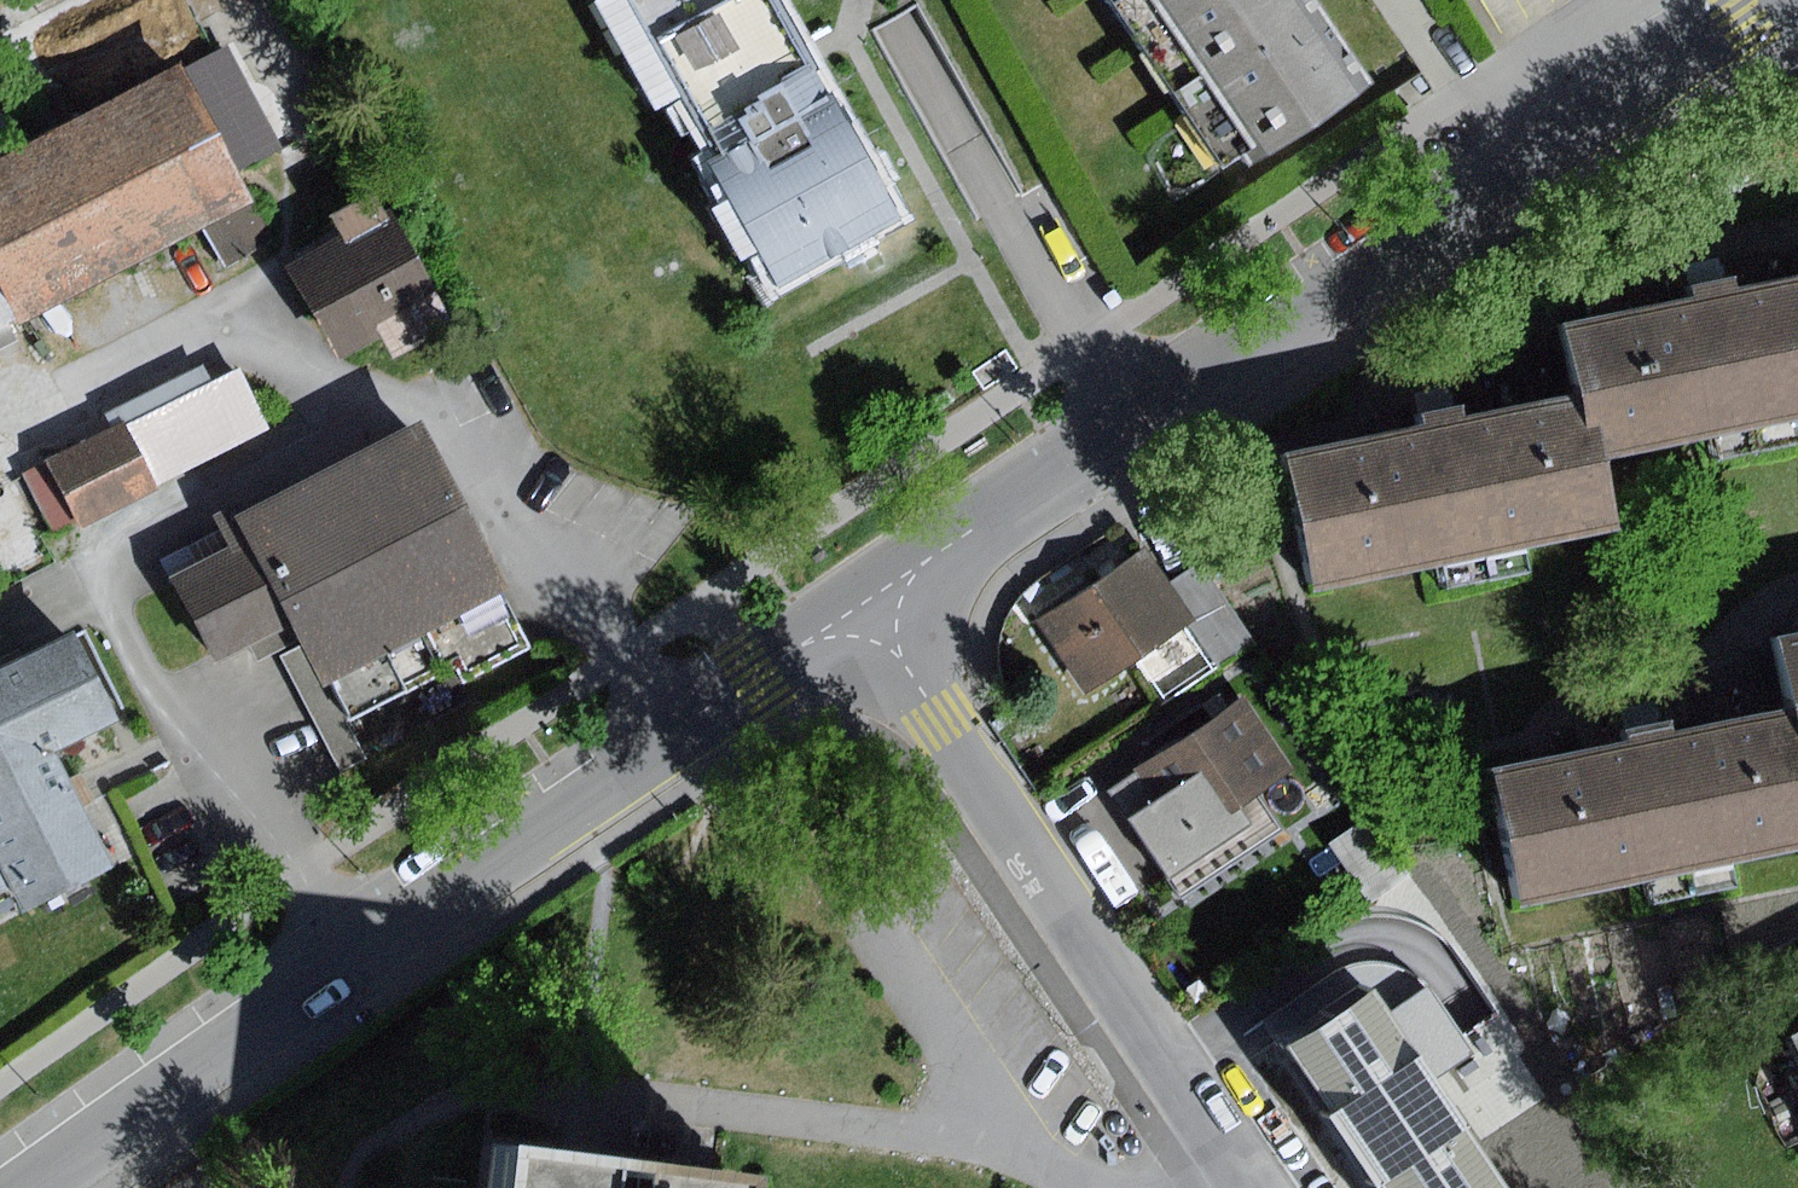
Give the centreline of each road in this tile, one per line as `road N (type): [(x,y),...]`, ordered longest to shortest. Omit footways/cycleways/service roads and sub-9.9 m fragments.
road 1 (residential): [(1764,0),(866,605)]
road 2 (residential): [(866,605),(751,677),(23,1187)]
road 3 (residential): [(1248,1187),(866,605)]

